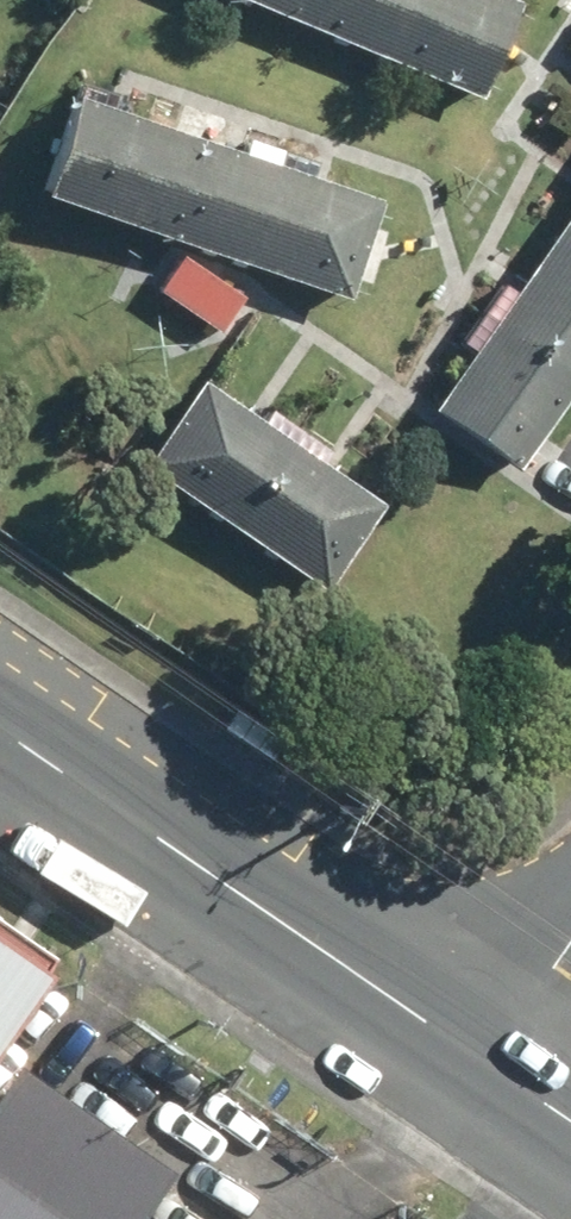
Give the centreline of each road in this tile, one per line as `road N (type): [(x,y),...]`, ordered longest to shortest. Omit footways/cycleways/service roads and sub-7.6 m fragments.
road 1 (secondary): [(0,727),(486,1063)]
road 2 (residential): [(570,940),(486,1063)]

